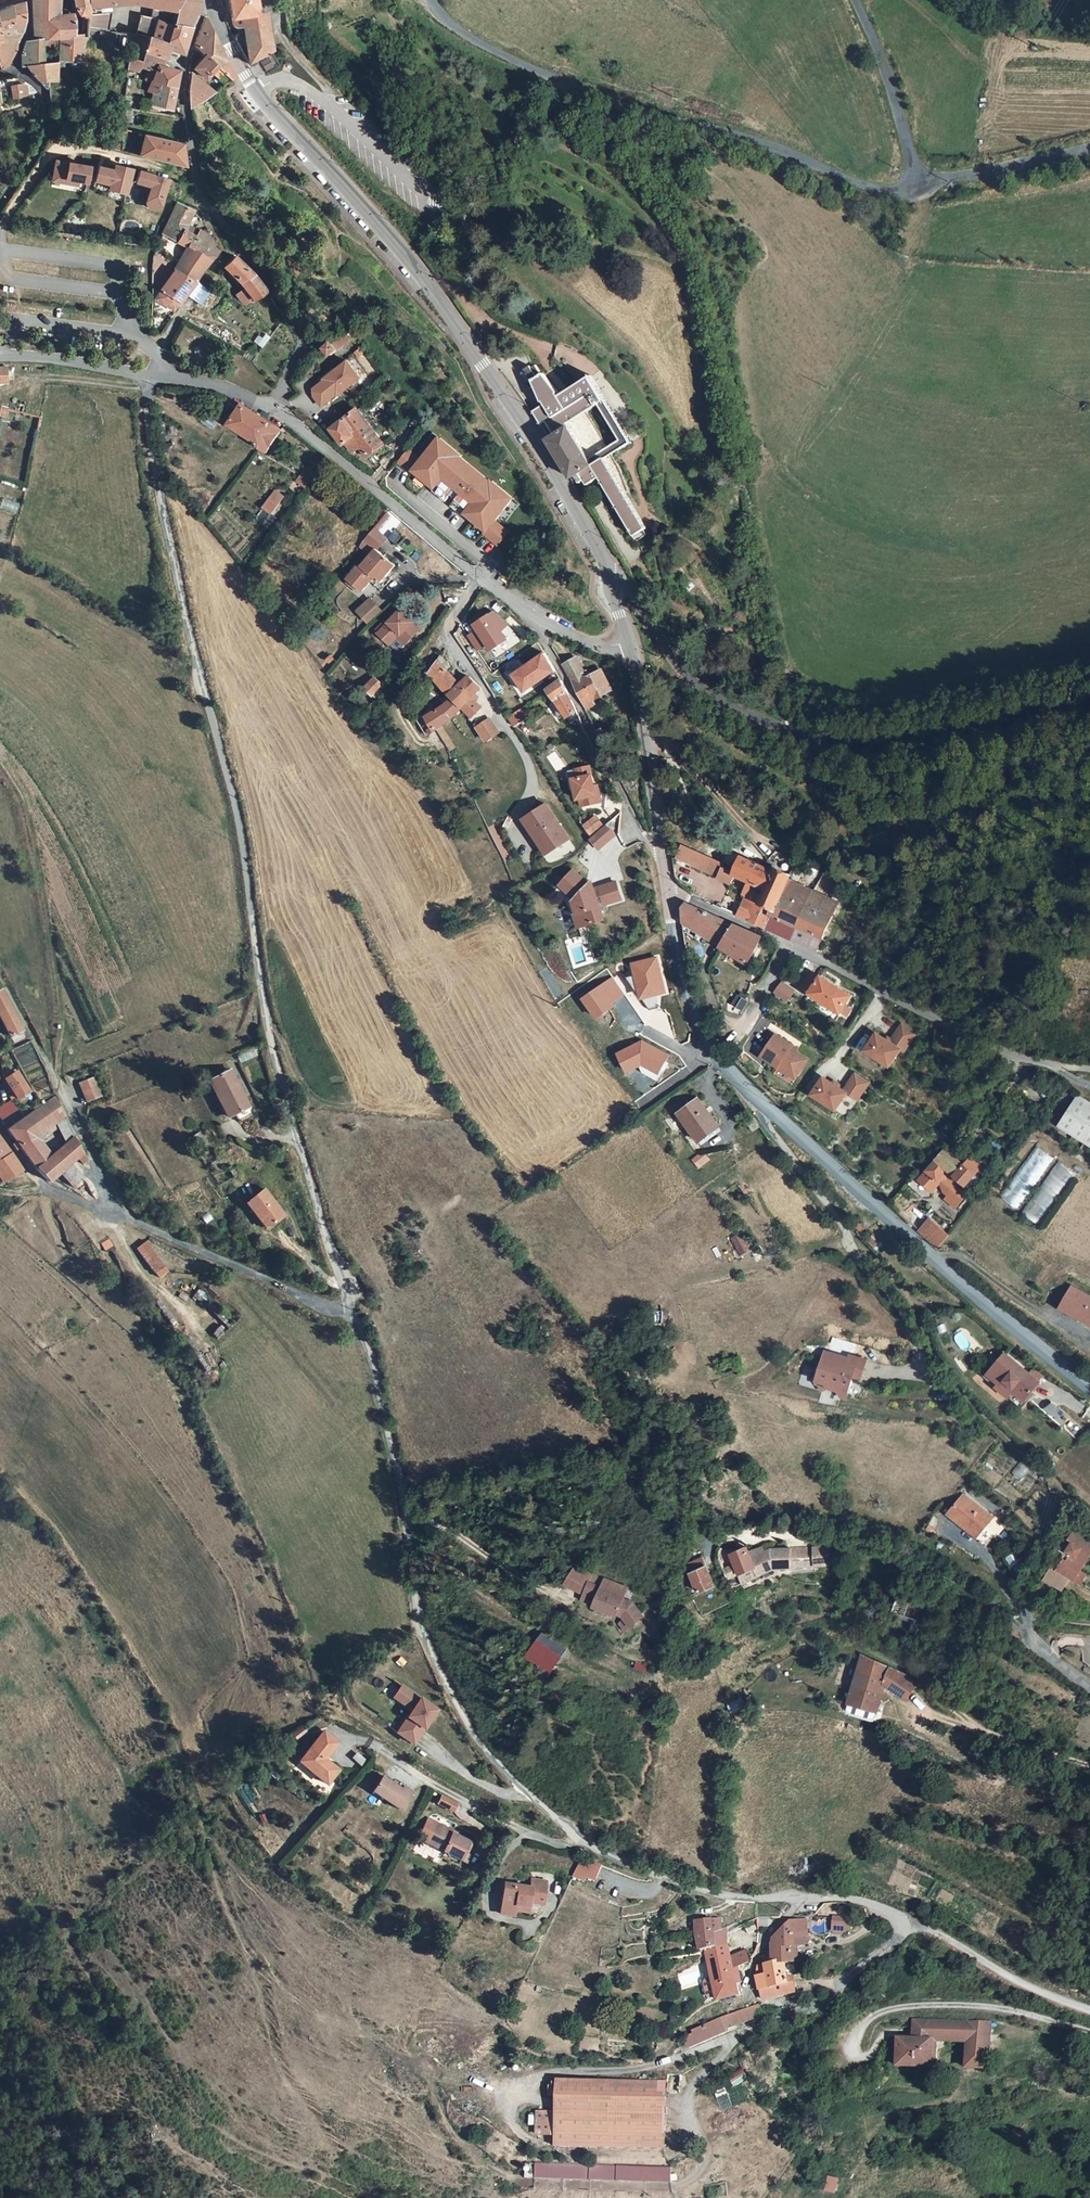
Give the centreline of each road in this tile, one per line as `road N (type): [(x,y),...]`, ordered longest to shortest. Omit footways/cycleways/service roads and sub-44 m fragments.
road 1 (unclassified): [(144,375),(152,460),(237,808),(274,1054),(326,1240),(376,1364),(418,1617),(433,1660),(480,1739),(575,1838)]
road 2 (tertiary): [(1089,1392),(746,1089),(713,1050),(683,978),(664,852)]
road 3 (tertiary): [(610,571),(408,257),(268,109),(209,3)]
road 4 (tertiary): [(610,571),(706,689),(784,733),(858,752),(930,751),(1089,708)]
road 5 (unclassified): [(575,1838),(612,1862),(692,1892),(769,1904),(822,1896),(903,1920),(1041,1997),(1089,2009)]
road 6 (unclassified): [(429,0),(468,39),(623,111),(782,150),(862,184),(889,190),(914,184)]
road 7 (unclassified): [(209,3),(183,84),(199,192),(300,330),(302,346),(275,407)]
road 8 (track): [(1026,1641),(943,1574),(886,1548),(794,1533),(705,1541)]
road 9 (unclassified): [(542,623),(537,631),(652,852),(664,852)]
road 10 (unclassified): [(275,407),(480,577)]
road 11 (residential): [(480,577),(448,636),(523,752),(533,775),(525,806)]
road 12 (track): [(1089,1518),(998,1438),(917,1336)]
road 13 (residential): [(575,1838),(559,1845),(525,1832),(372,1744)]
road 14 (tertiary): [(664,852),(629,640)]
road 15 (unclassified): [(914,184),(917,173),(879,45),(858,0)]
road 16 (unclassified): [(914,184),(1089,149)]
road 17 (track): [(67,1104),(0,967)]
road 18 (unclassified): [(144,375),(0,356)]
road 19 (unclassified): [(275,407),(201,381),(144,375)]

